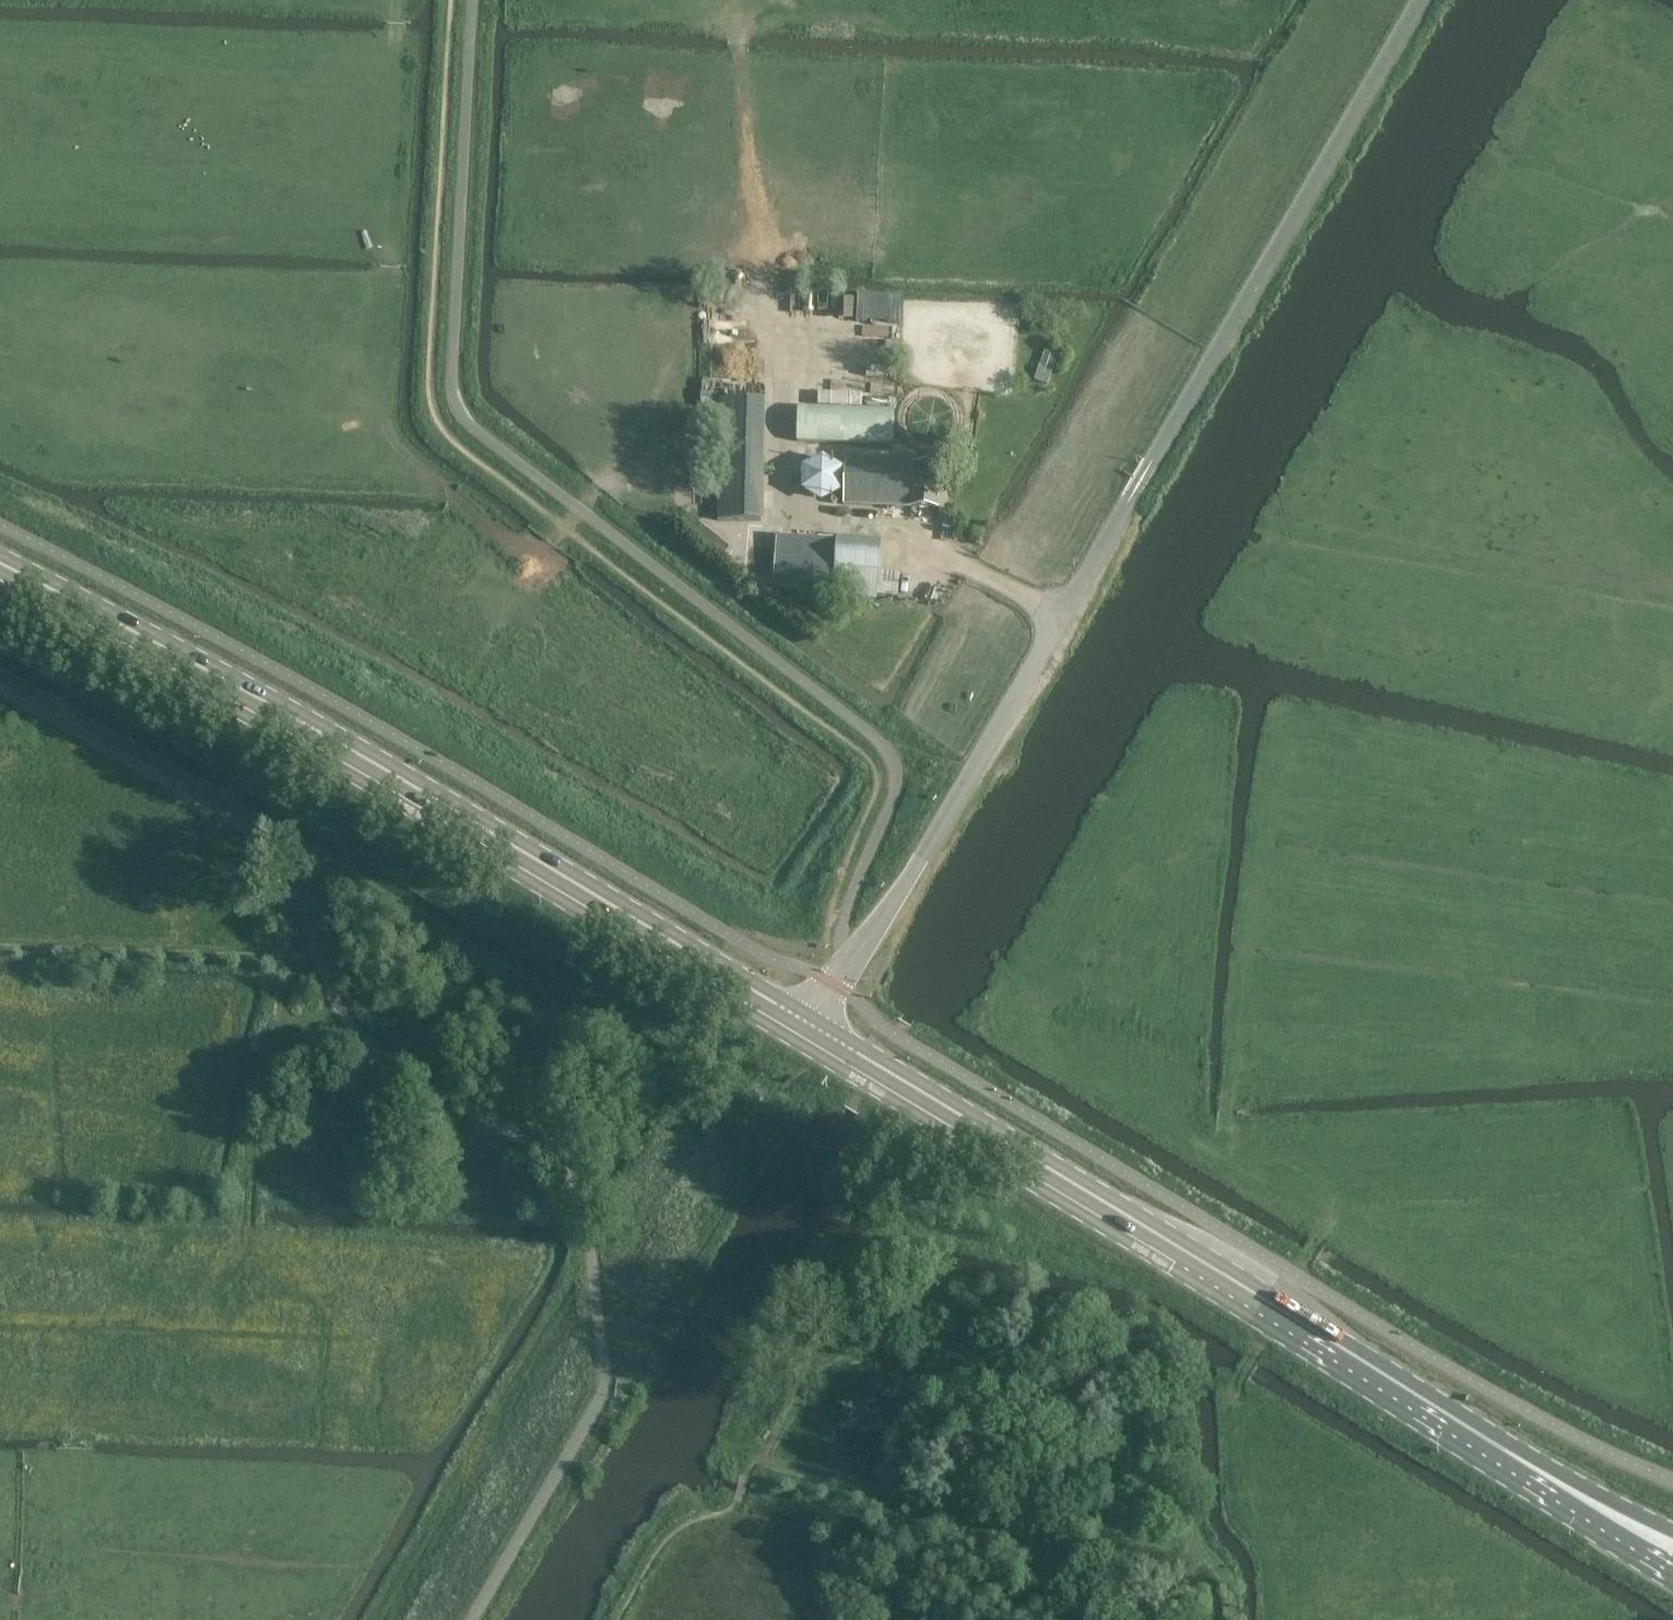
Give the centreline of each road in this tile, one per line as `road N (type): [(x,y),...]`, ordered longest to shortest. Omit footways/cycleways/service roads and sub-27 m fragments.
road 1 (secondary): [(803,1031),(285,721),(0,573)]
road 2 (secondary): [(1547,1486),(803,1031)]
road 3 (unclassified): [(803,1031),(911,876),(1101,553)]
road 4 (unclassified): [(1142,486),(1419,0)]
road 5 (secondary): [(1547,1486),(1672,1571)]
road 6 (secondary): [(1672,1534),(1547,1486)]

